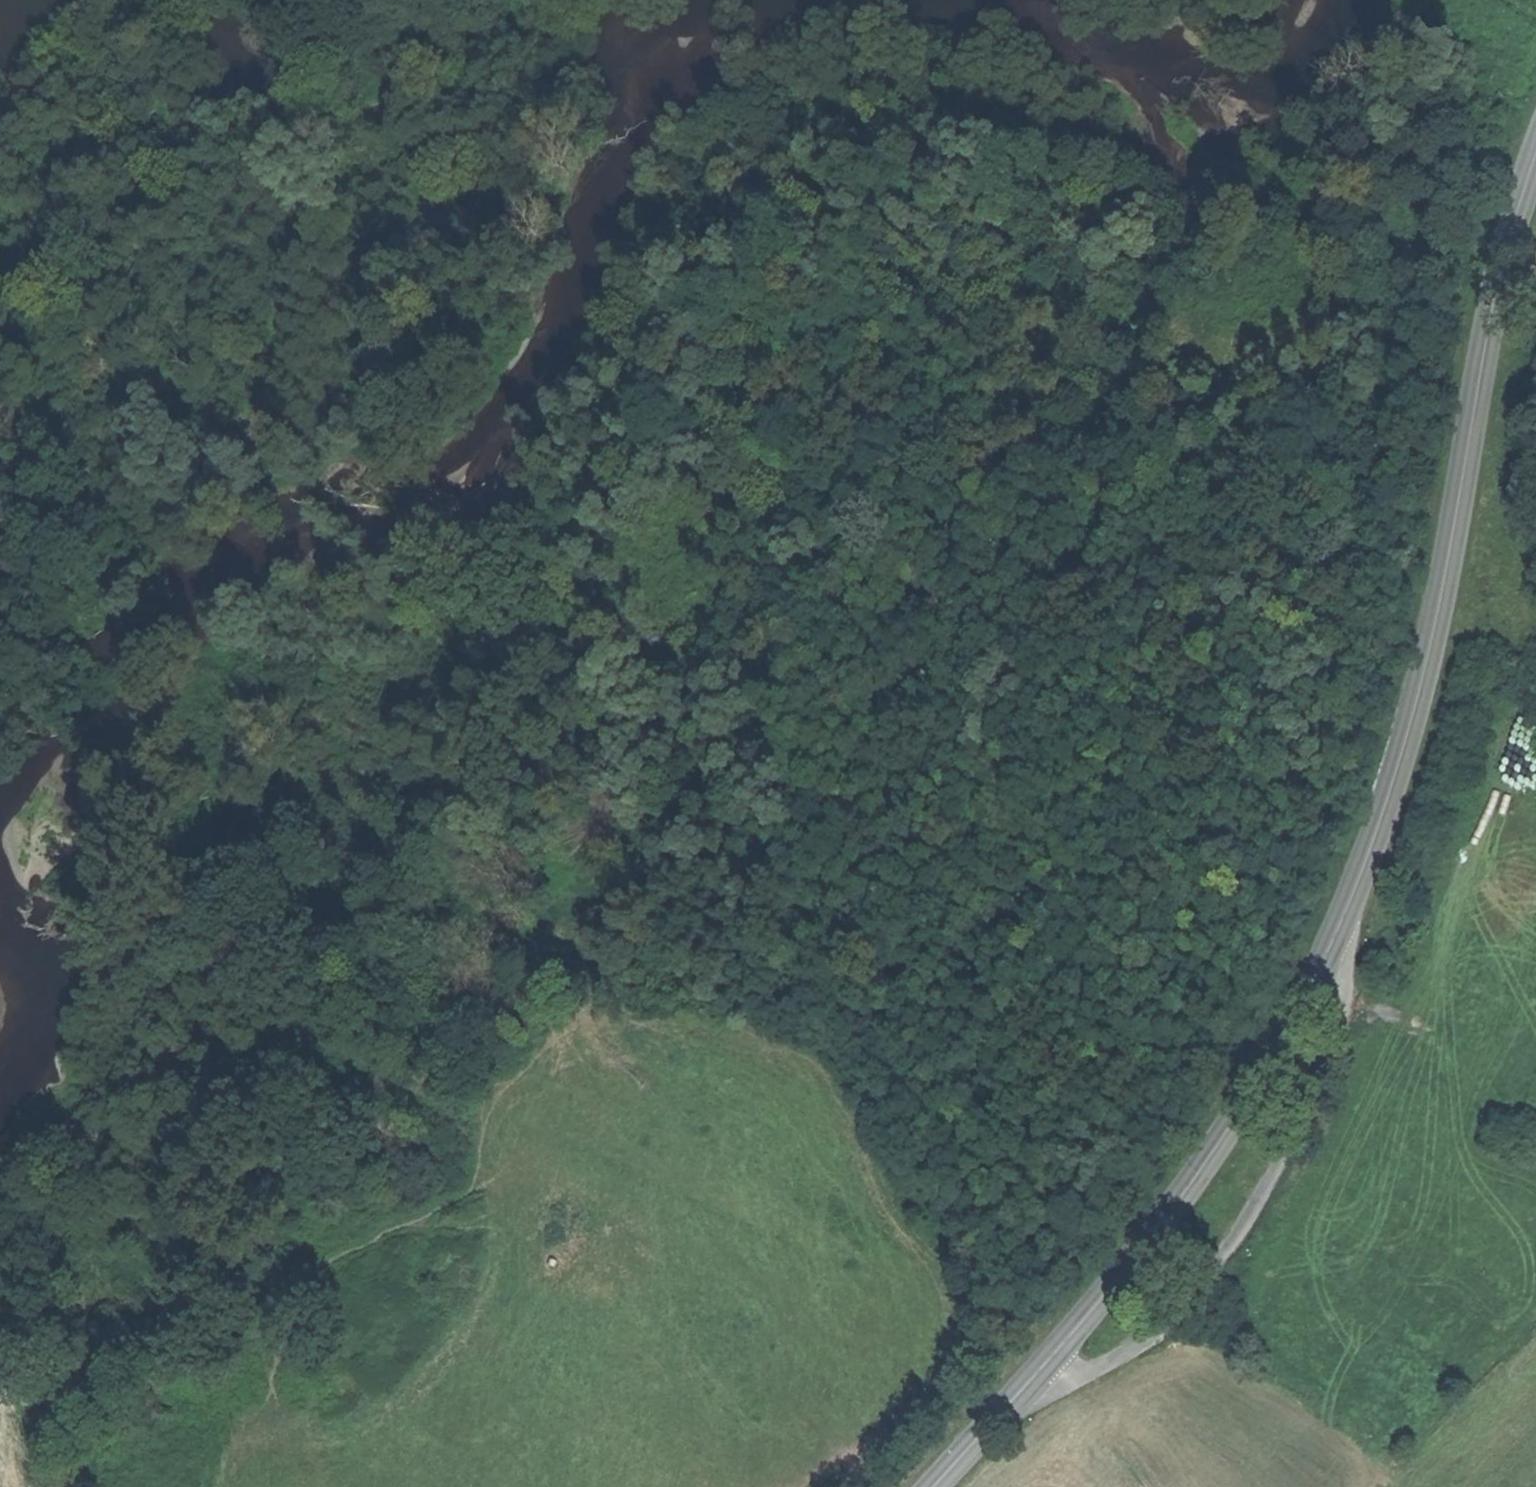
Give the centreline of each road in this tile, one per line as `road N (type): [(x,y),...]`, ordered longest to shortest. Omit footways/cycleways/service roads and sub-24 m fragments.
road 1 (secondary): [(1535,163),(1495,315),(1418,701),(1384,823),(1340,937),(1274,1061),(1165,1219),(937,1486)]

